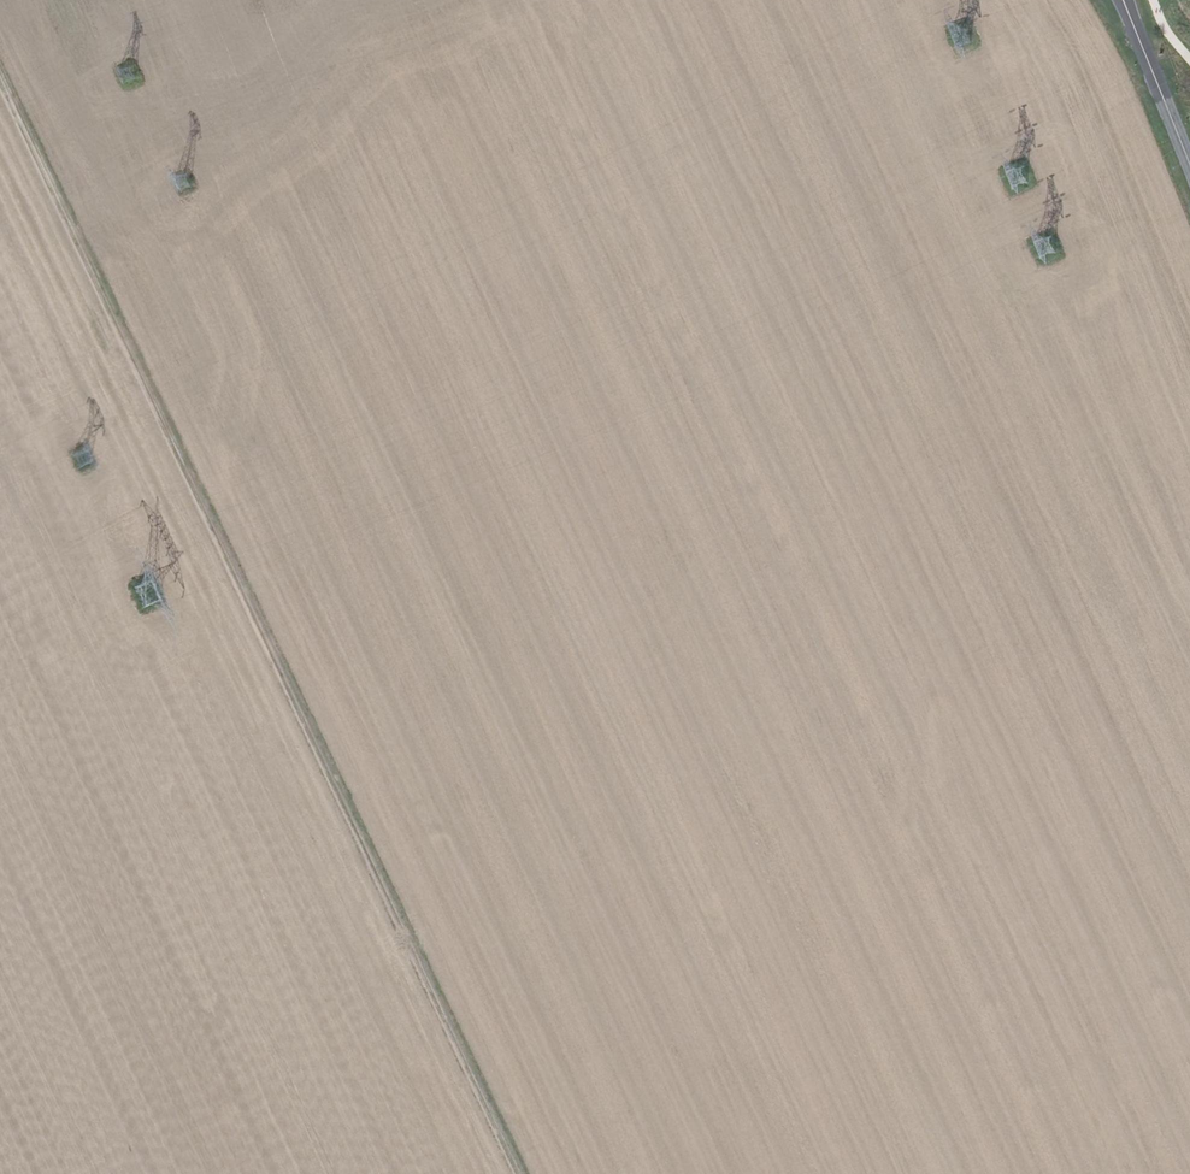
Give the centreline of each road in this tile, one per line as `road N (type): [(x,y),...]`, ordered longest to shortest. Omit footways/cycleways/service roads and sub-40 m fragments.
road 1 (tertiary): [(1189,165),(1124,0)]

